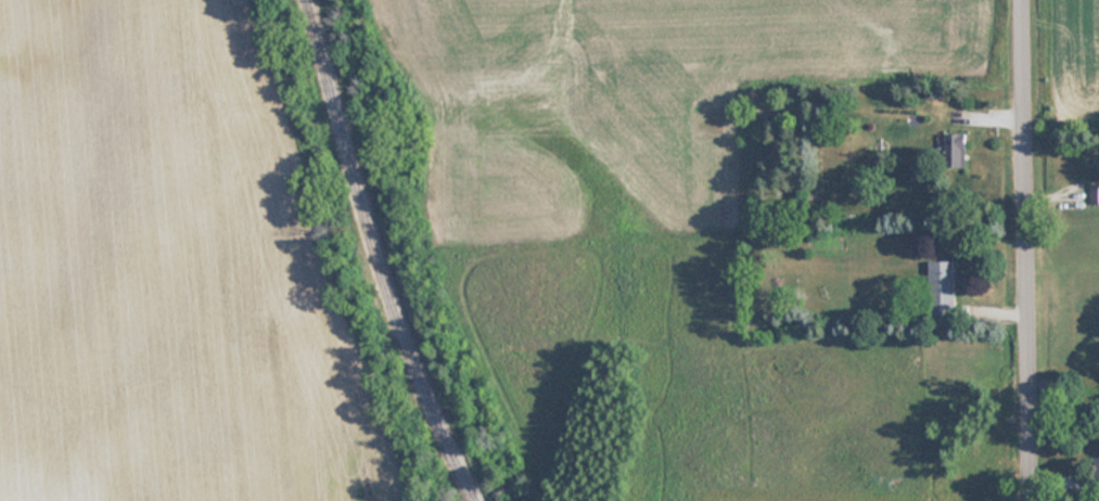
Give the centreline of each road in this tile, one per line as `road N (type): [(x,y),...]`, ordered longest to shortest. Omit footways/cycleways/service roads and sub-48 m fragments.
road 1 (residential): [(1035,500),(1025,0)]

